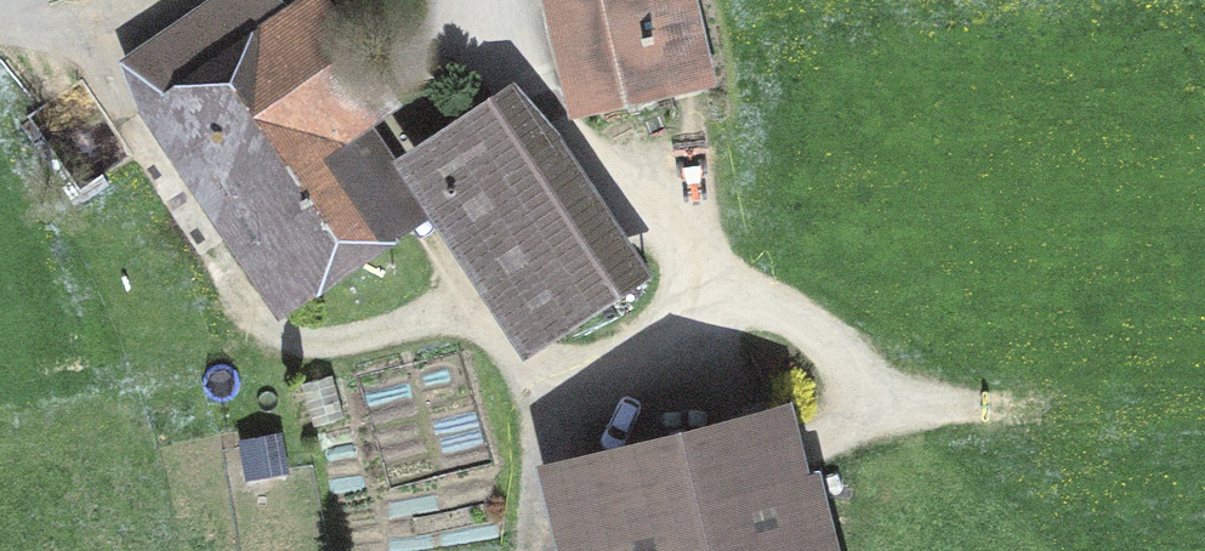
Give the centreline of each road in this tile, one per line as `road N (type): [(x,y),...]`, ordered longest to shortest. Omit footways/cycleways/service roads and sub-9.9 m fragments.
road 1 (track): [(487,0),(527,82),(689,265),(689,330),(617,383),(546,382),(464,304),(302,349),(239,296),(124,122),(27,0)]
road 2 (track): [(689,265),(874,373),(869,405),(817,446)]
road 3 (track): [(871,389),(968,414),(1025,410)]

